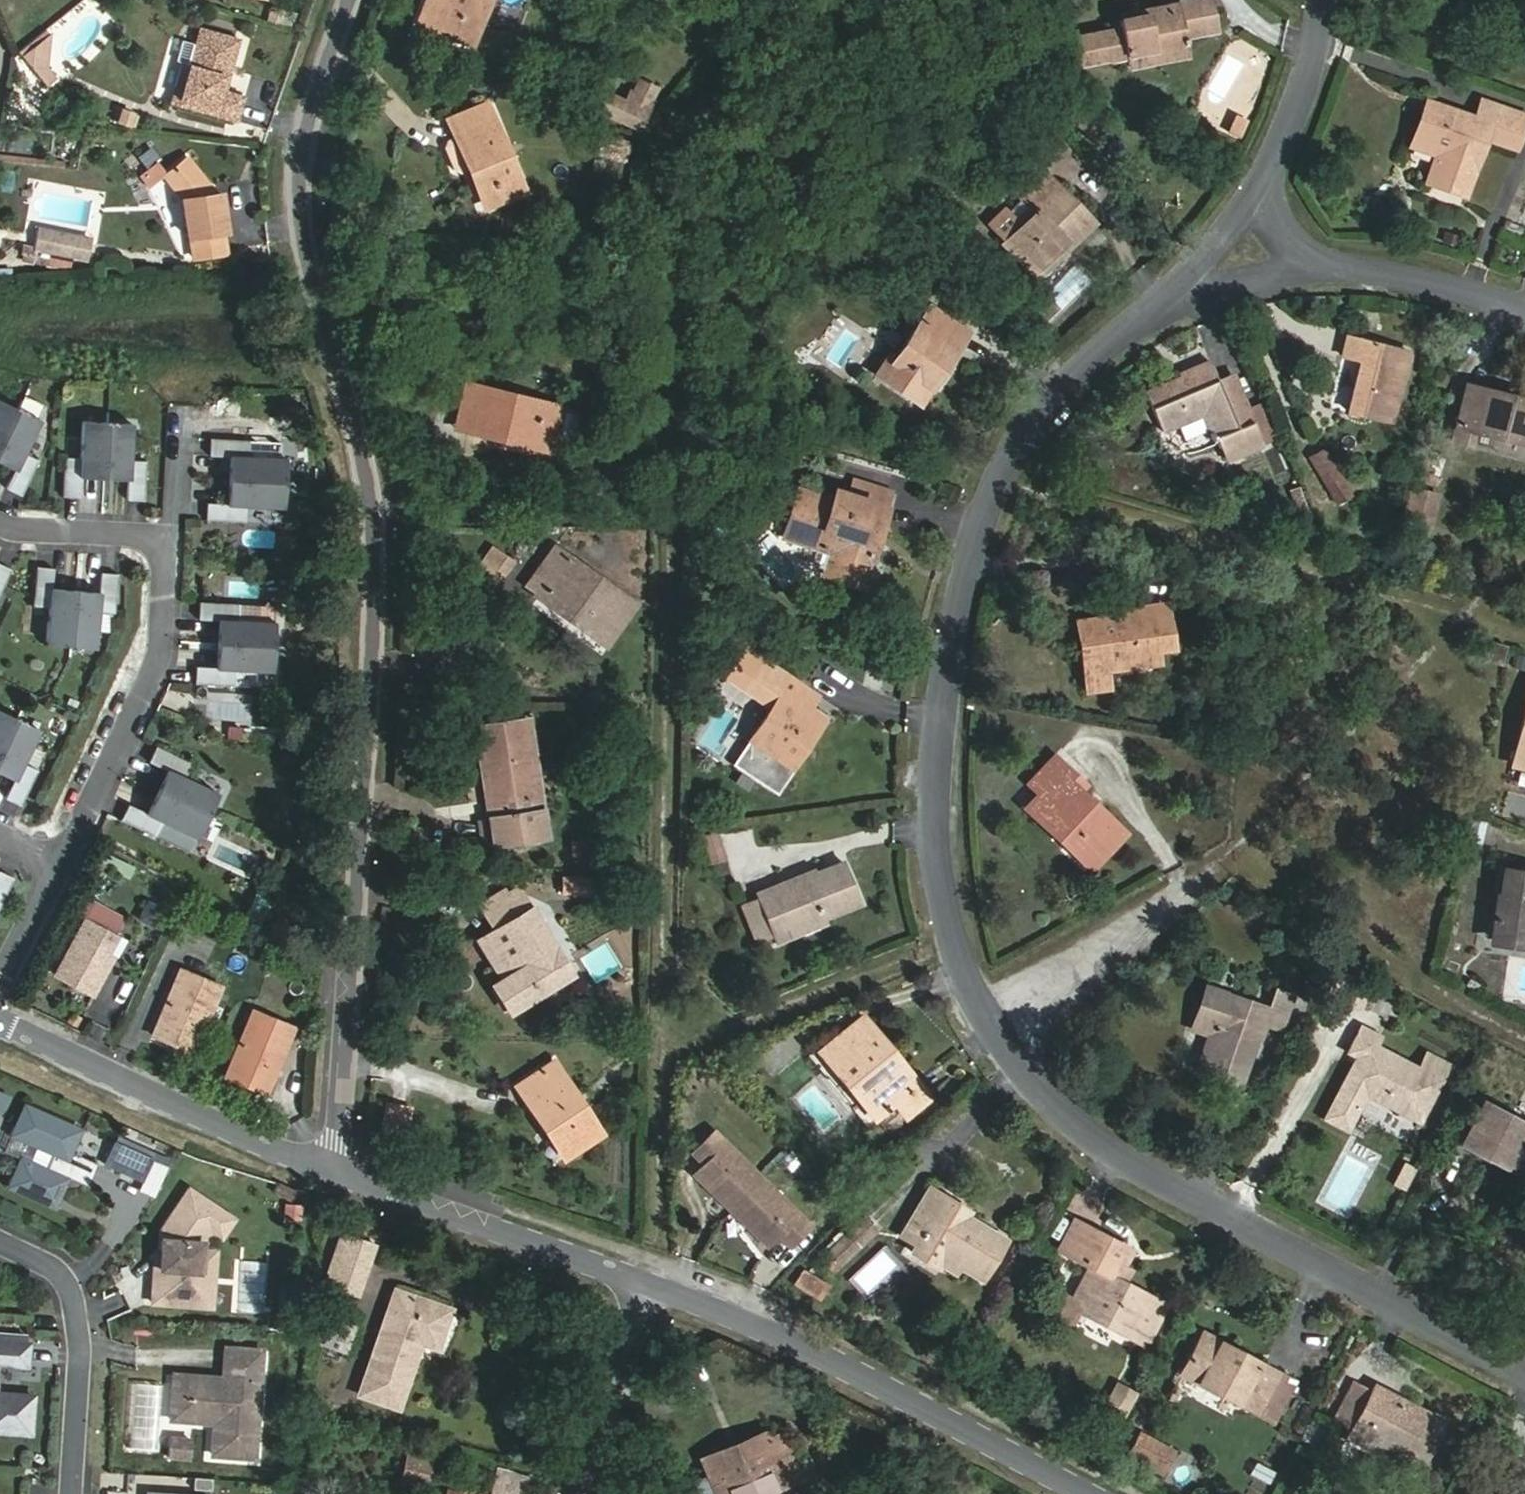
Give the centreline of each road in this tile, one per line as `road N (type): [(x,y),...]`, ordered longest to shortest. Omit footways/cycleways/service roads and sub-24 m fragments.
road 1 (residential): [(1524,1371),(1083,1135),(987,1025),(956,962),(943,881),(943,707),(967,576),(1003,472),(1034,421),(1105,350),(1205,275)]
road 2 (track): [(1524,624),(1471,609),(1240,839),(985,983),(939,950),(679,1053),(638,1291)]
road 3 (residential): [(348,1168),(380,514),(303,225),(302,168),(308,122),(349,0)]
road 4 (residential): [(56,863),(170,633),(171,564),(148,536),(23,527),(0,515)]
road 5 (tertiary): [(1072,1493),(638,1291)]
road 6 (tertiary): [(348,1168),(0,1023)]
road 7 (tertiary): [(638,1291),(348,1168)]
road 8 (residential): [(75,1493),(81,1296),(59,1270),(0,1241)]
road 9 (residential): [(574,1493),(638,1291)]
road 10 (residential): [(1524,306),(1469,288),(1317,271)]
road 11 (residential): [(1264,187),(1322,47),(1319,0)]

